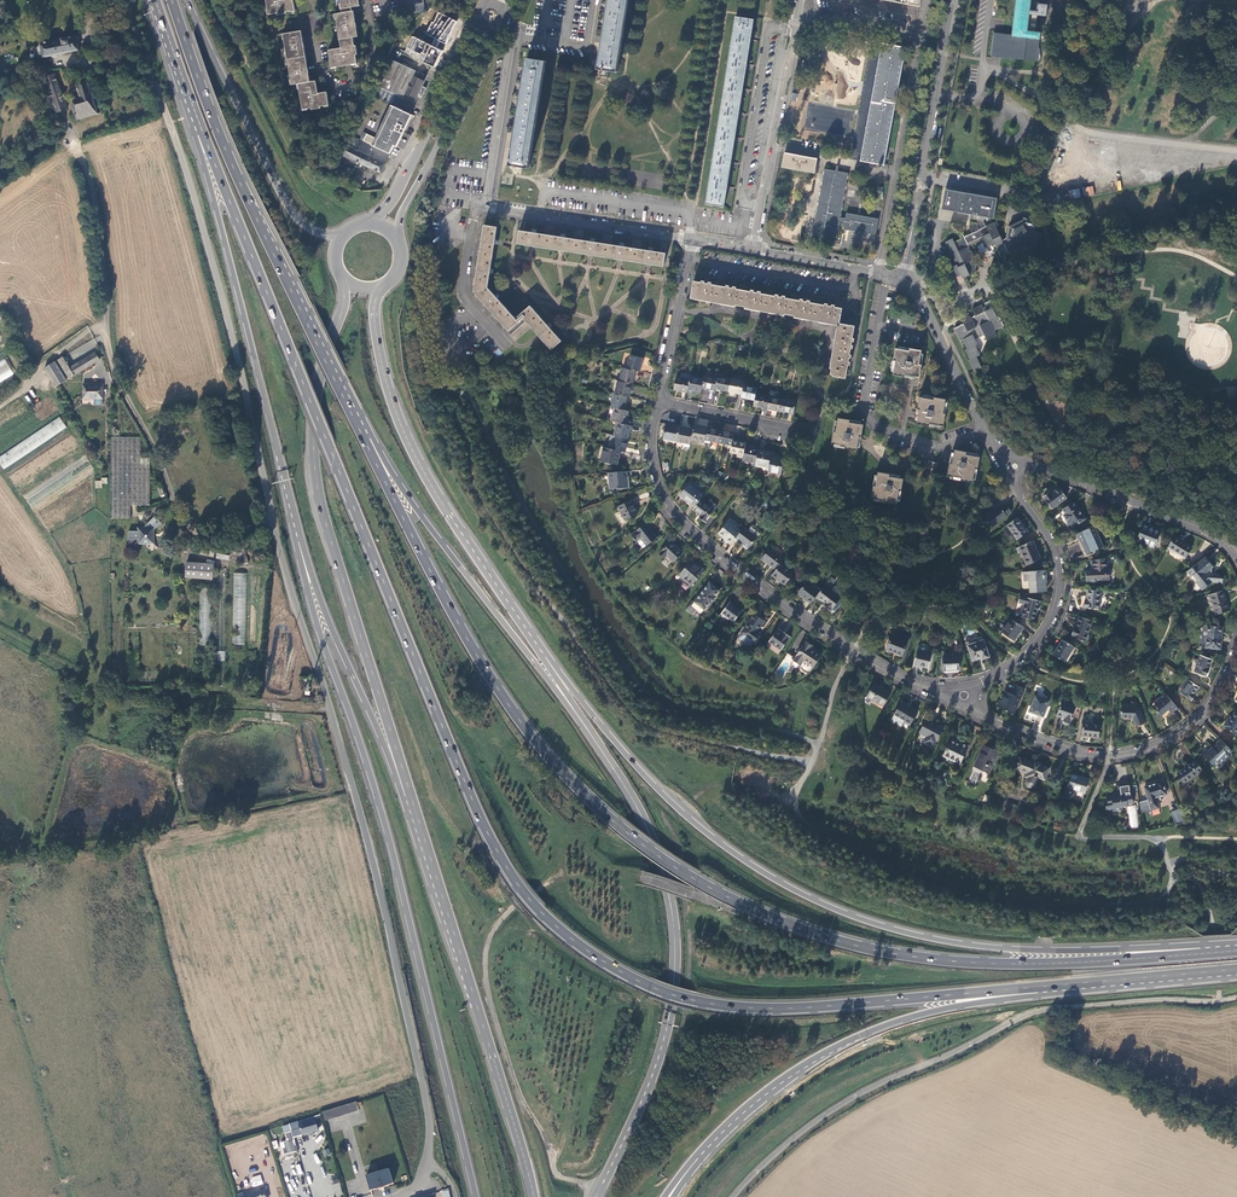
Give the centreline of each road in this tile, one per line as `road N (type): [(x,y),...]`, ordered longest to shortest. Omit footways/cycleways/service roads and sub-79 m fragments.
road 1 (trunk): [(197,125),(482,822),(544,915),(620,971),(708,1002),(789,1008),(1048,989)]
road 2 (trunk): [(1212,950),(974,945),(826,905),(745,860),(672,803),(540,649)]
road 3 (unclassified): [(392,1196),(421,1177),(427,1106),(357,801),(274,520)]
road 4 (trunk): [(296,531),(322,638),(393,853),(476,1196)]
road 5 (trunk): [(667,1026),(670,919),(637,813),(561,697),(361,432)]
road 6 (trunk): [(761,912),(645,845),(545,752),(456,618),(361,432)]
road 7 (primary): [(344,278),(317,393),(315,465),(413,809)]
road 8 (unclassified): [(733,1196),(838,1106),(1023,1016),(1108,1003),(1220,1000)]
road 9 (unclassified): [(274,520),(190,183),(126,0)]
road 10 (track): [(641,876),(607,867),(581,843),(564,841),(559,878),(505,915),(486,953),(487,986),(513,1076),(556,1174),(598,1192)]
road 11 (unclassified): [(75,134),(97,215),(113,362),(180,514),(204,532),(274,520)]
road 12 (trunk): [(361,432),(239,179),(172,0)]
road 13 (trunk): [(1212,950),(1069,962),(938,959),(857,945),(761,912)]
road 14 (residential): [(955,694),(854,649),(734,569),(681,522),(652,451),(658,402)]
road 15 (trunk): [(197,125),(296,531)]
road 16 (primary): [(667,1026),(678,956),(665,869),(642,811),(540,649)]
road 17 (primary): [(413,809),(534,1196)]
road 18 (primary): [(540,649),(446,509),(400,422),(377,337),(379,287)]
road 19 (trunk): [(705,1151),(795,1072),(866,1033),(1048,989)]
road 20 (residential): [(970,702),(1076,751),(1128,753),(1201,714),(1236,658)]
road 21 (trunk): [(296,531),(413,809)]
road 22 (trunk): [(344,233),(316,231),(291,211),(187,0)]
road 23 (track): [(1080,836),(949,801),(822,733)]
road 24 (residential): [(953,0),(903,275)]
road 25 (track): [(358,224),(346,205),(307,184),(217,0)]
road 26 (residential): [(1015,477),(1059,559),(1060,600),(1018,659),(971,690)]
road 27 (residential): [(754,249),(799,0)]
road 28 (residential): [(1236,564),(1213,537),(1024,464)]
road 29 (primary): [(396,237),(493,29)]
road 30 (primary): [(479,22),(426,137),(370,223)]
road 31 (residential): [(485,207),(690,239)]
road 32 (trunk): [(1048,989),(1236,971)]
road 33 (residential): [(485,207),(515,36),(509,23)]
road 34 (primary): [(596,1196),(667,1026)]
road 35 (residential): [(903,275),(983,433)]
road 36 (residential): [(485,207),(476,205),(463,290),(508,347)]
road 37 (residential): [(658,402),(690,239)]
road 38 (residential): [(815,435),(658,402)]
road 39 (residential): [(754,249),(903,275)]
road 40 (trunk): [(154,0),(197,125)]
road 41 (unclassified): [(761,912),(641,876)]

